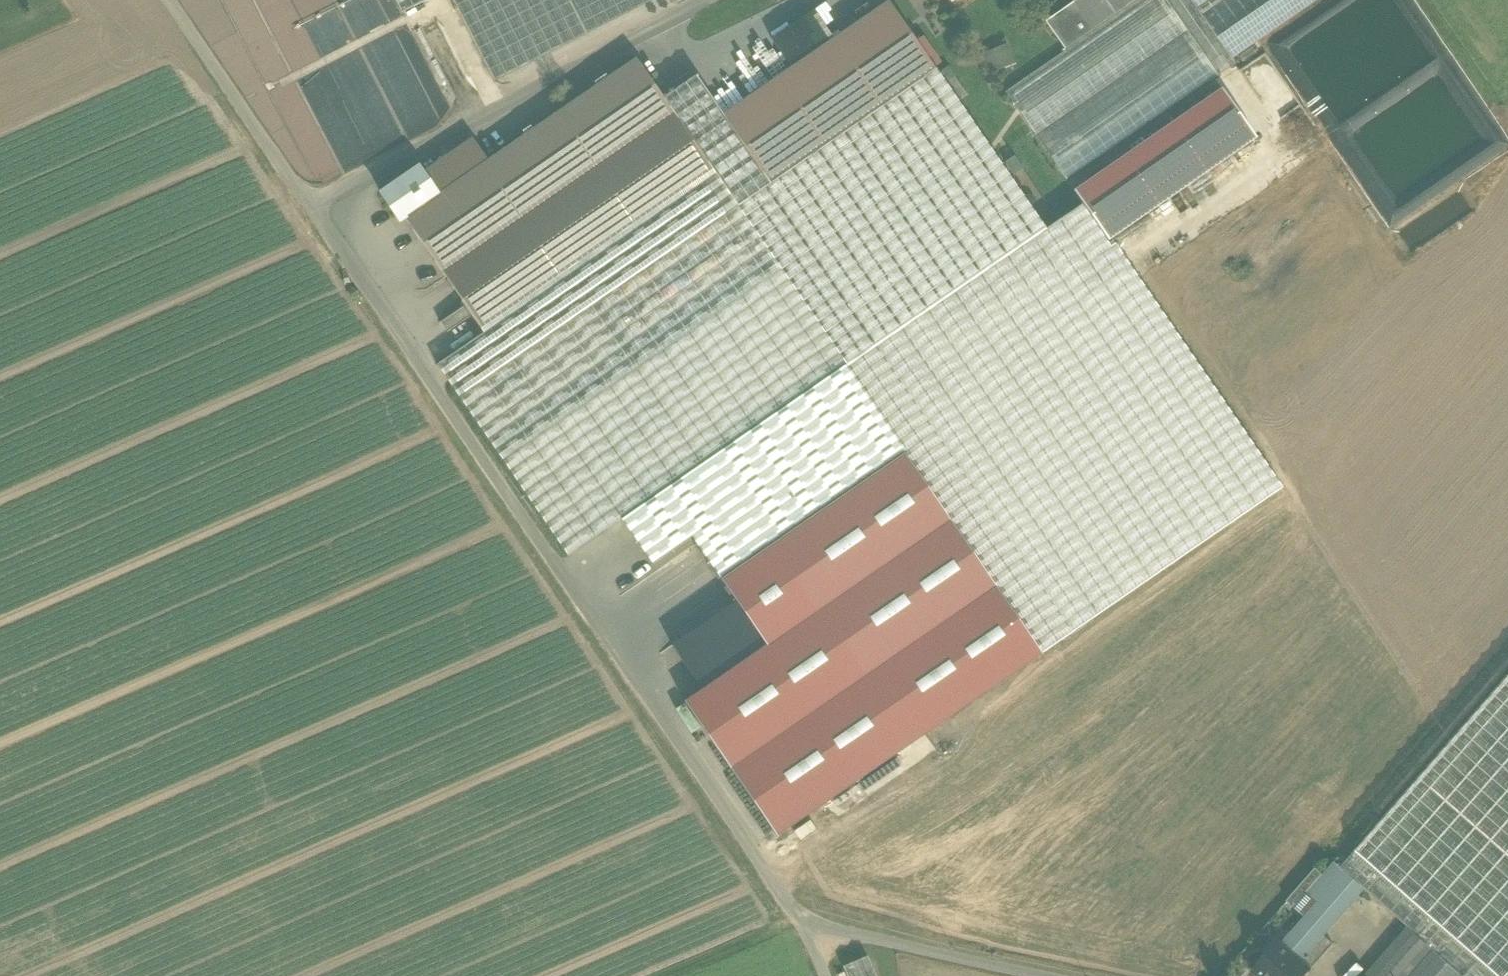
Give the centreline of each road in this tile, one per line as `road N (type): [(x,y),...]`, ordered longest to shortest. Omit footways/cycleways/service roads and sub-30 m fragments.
road 1 (track): [(800,922),(167,0)]
road 2 (track): [(708,0),(308,206)]
road 3 (track): [(800,922),(1042,975)]

